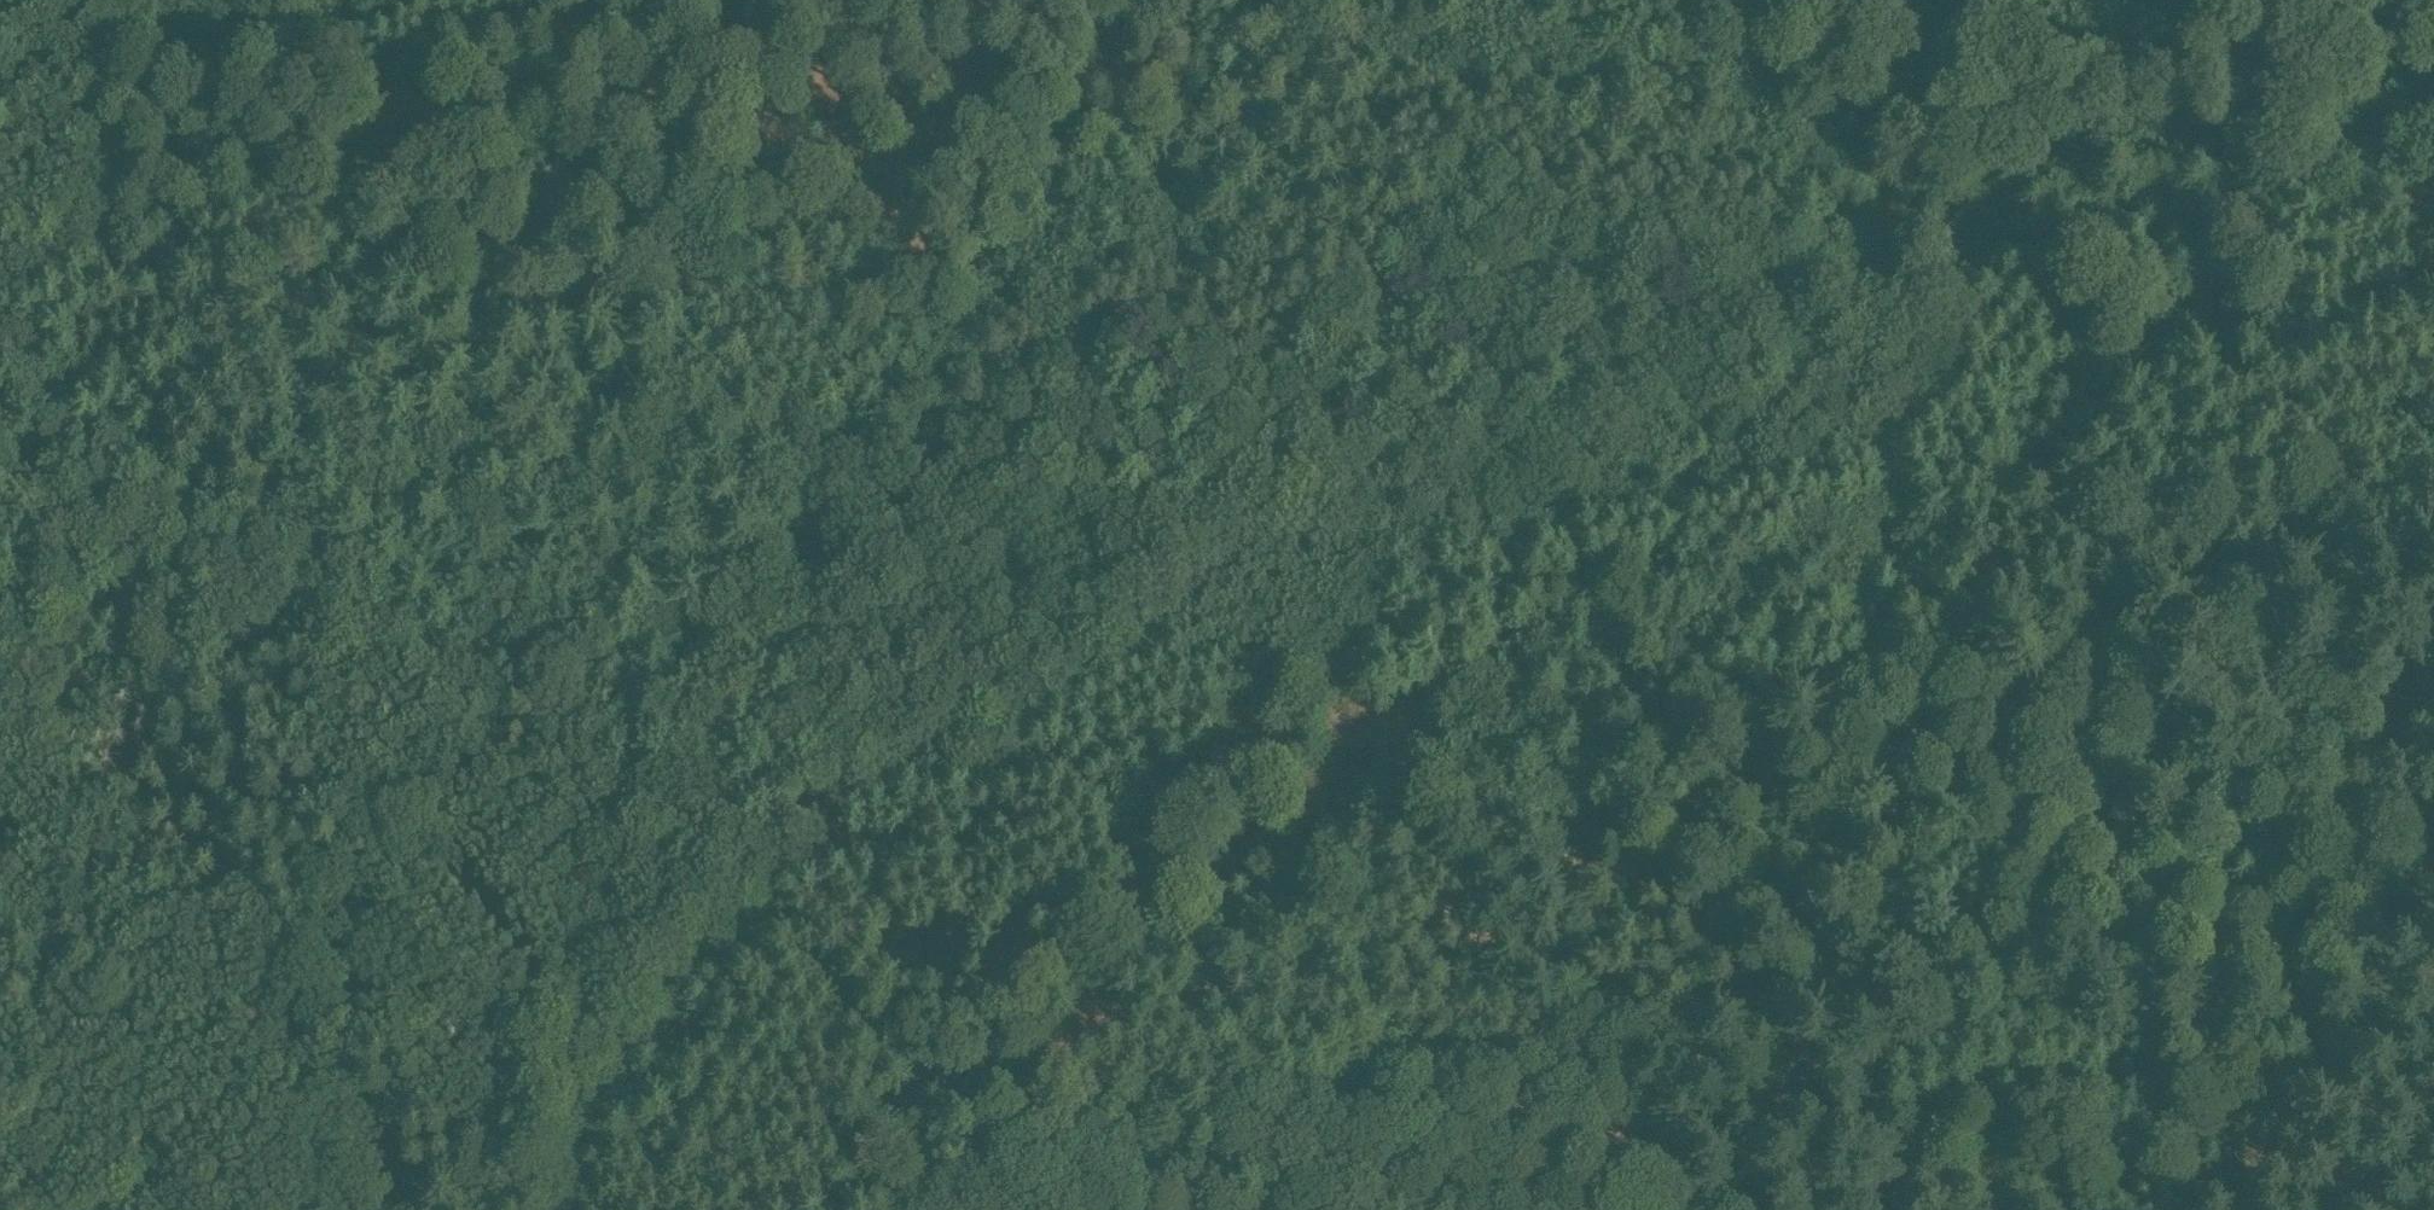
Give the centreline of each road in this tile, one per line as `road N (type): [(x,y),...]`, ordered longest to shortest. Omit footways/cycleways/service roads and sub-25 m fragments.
road 1 (track): [(0,467),(346,608),(889,753),(1341,494),(2433,99)]
road 2 (track): [(889,753),(785,827),(650,985),(579,1105),(543,1209)]

